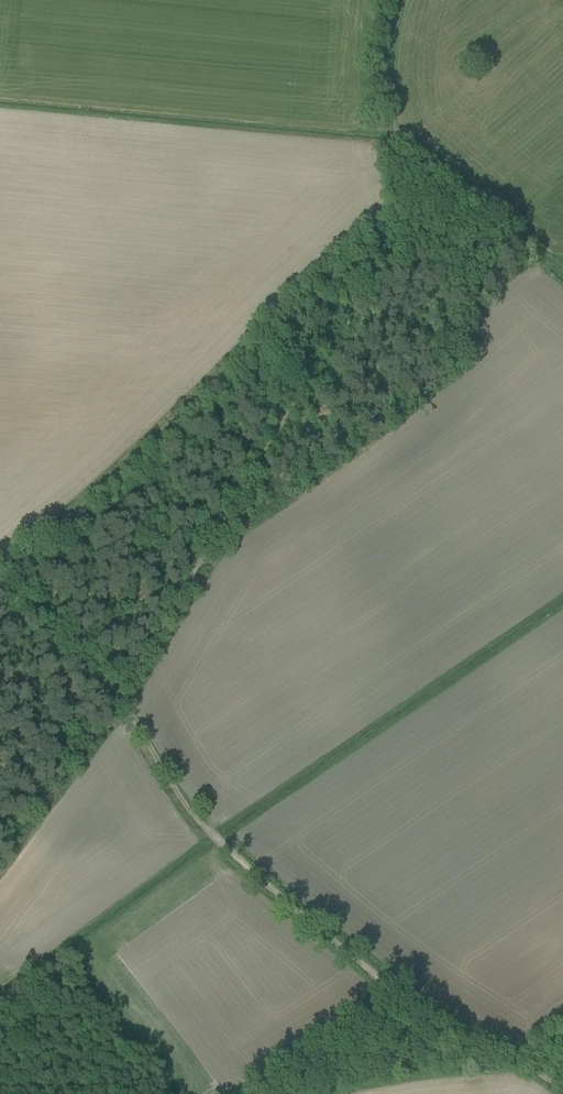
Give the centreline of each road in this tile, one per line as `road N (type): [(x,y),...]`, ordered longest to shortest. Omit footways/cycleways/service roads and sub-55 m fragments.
road 1 (track): [(562,1092),(385,986),(263,884),(191,814),(135,726),(0,591)]
road 2 (track): [(0,576),(249,348),(275,368),(314,378),(347,355),(383,313),(403,250),(399,159)]

